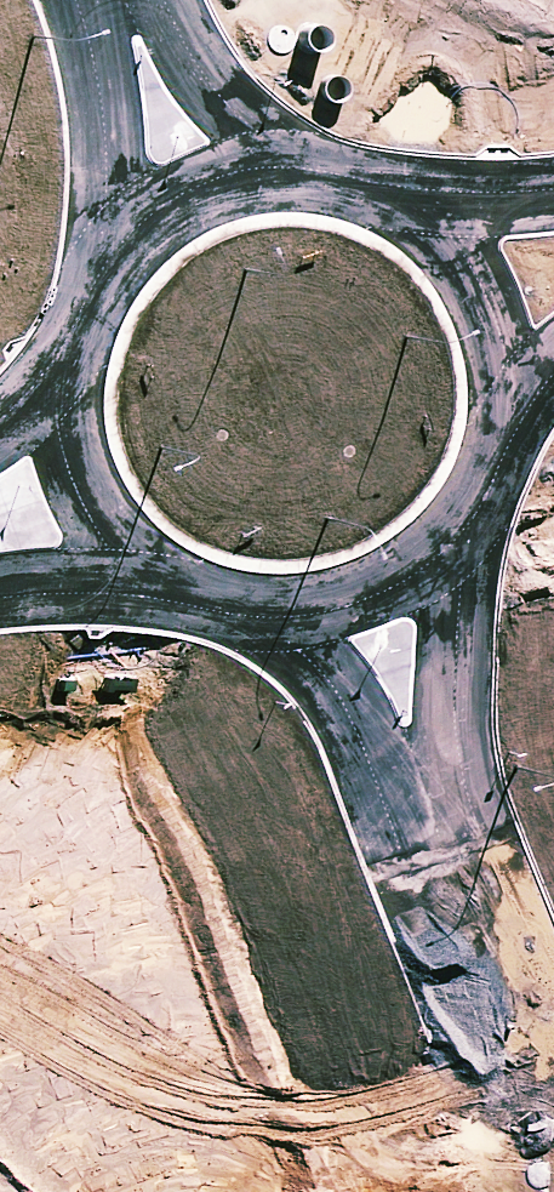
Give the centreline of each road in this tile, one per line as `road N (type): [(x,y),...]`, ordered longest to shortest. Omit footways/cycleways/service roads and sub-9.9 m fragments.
road 1 (unclassified): [(460,490),(446,694),(455,823)]
road 2 (secondary): [(139,566),(86,517),(51,453),(39,382),(51,310)]
road 3 (unclassified): [(455,823),(553,1091)]
road 4 (unclassified): [(455,823),(350,679),(278,604)]
road 5 (unclassified): [(84,246),(102,148),(93,0)]
road 6 (secondary): [(414,214),(461,273),(486,344),(485,419)]
road 7 (secondary): [(460,490),(413,548),(348,588),(278,604)]
road 8 (secondary): [(84,246),(137,196),(202,165),(277,157)]
road 9 (unclassified): [(155,0),(225,107),(277,157)]
road 10 (secondary): [(277,157),(351,174),(414,214)]
road 11 (secondary): [(278,604),(205,596),(139,566)]
road 12 (secondary): [(139,566),(0,580)]
road 13 (secondary): [(414,214),(553,203)]

